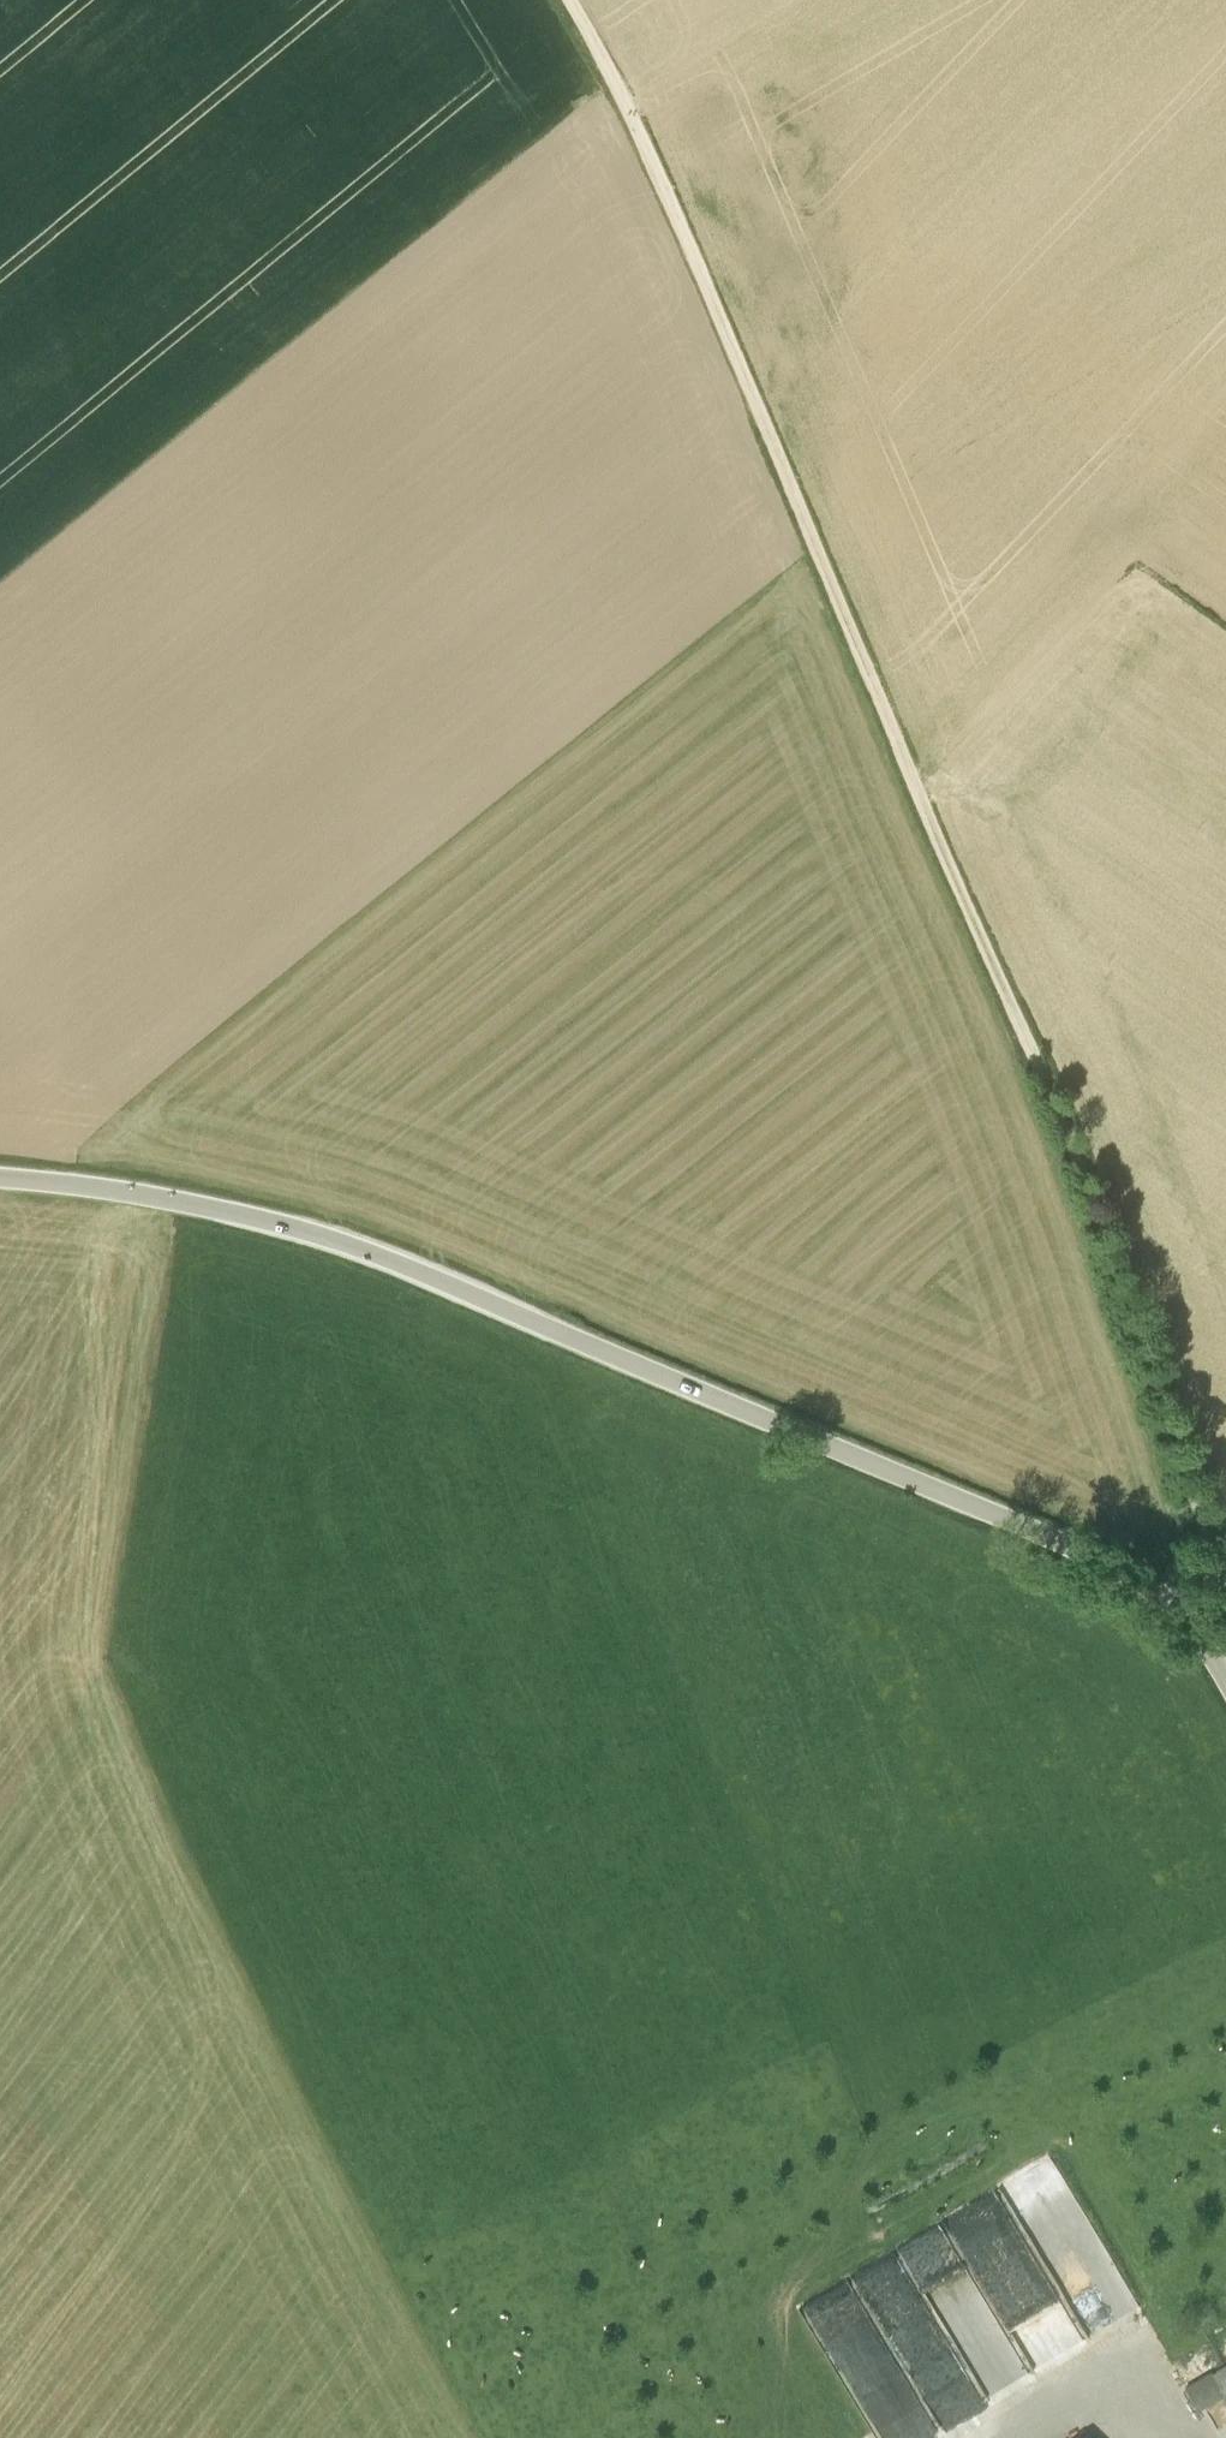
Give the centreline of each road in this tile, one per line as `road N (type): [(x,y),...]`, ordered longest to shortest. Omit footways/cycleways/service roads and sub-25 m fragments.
road 1 (track): [(1225,1592),(1110,1238),(1048,1086),(698,270),(570,0)]
road 2 (tertiary): [(1225,1680),(1179,1608),(1114,1565),(380,1255),(178,1200),(0,1176)]

